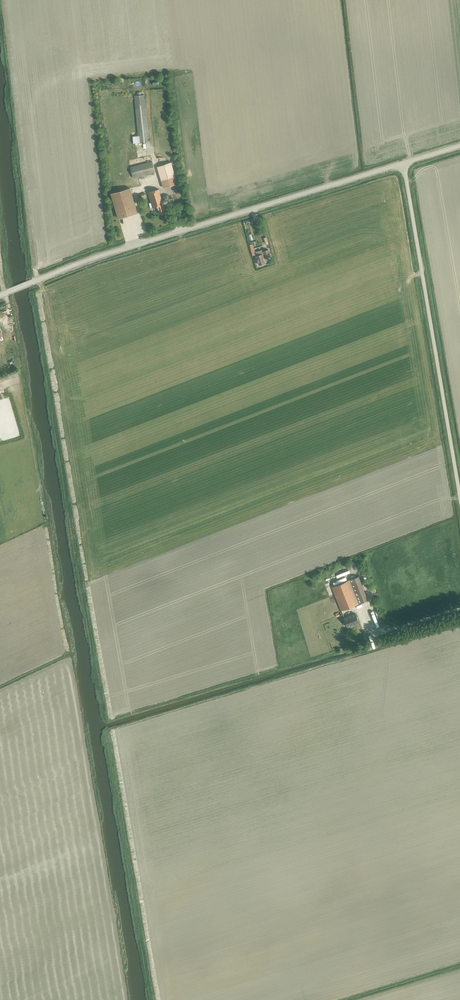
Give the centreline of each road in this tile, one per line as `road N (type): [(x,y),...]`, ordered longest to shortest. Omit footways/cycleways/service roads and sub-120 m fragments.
road 1 (unclassified): [(0,295),(117,250),(403,164)]
road 2 (unclassified): [(459,499),(403,164)]

